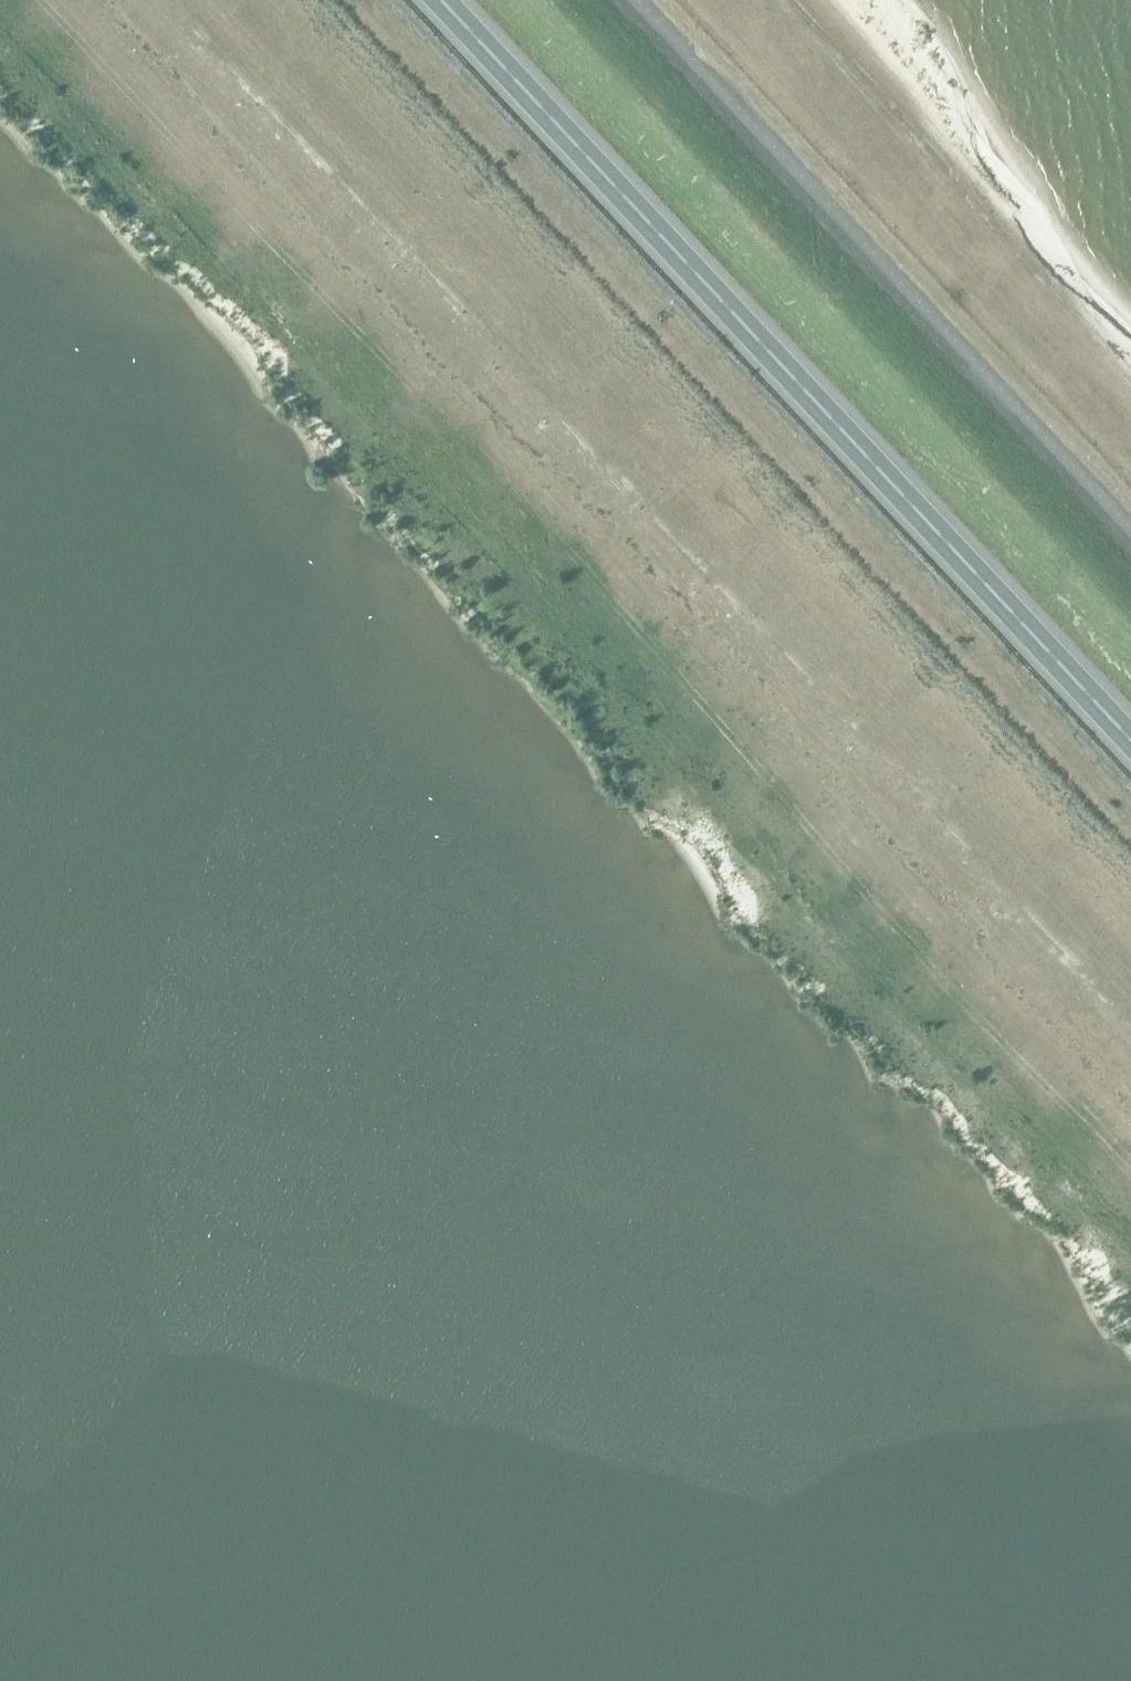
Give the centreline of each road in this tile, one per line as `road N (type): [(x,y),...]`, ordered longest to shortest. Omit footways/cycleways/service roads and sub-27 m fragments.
road 1 (trunk): [(1130,737),(442,0)]

